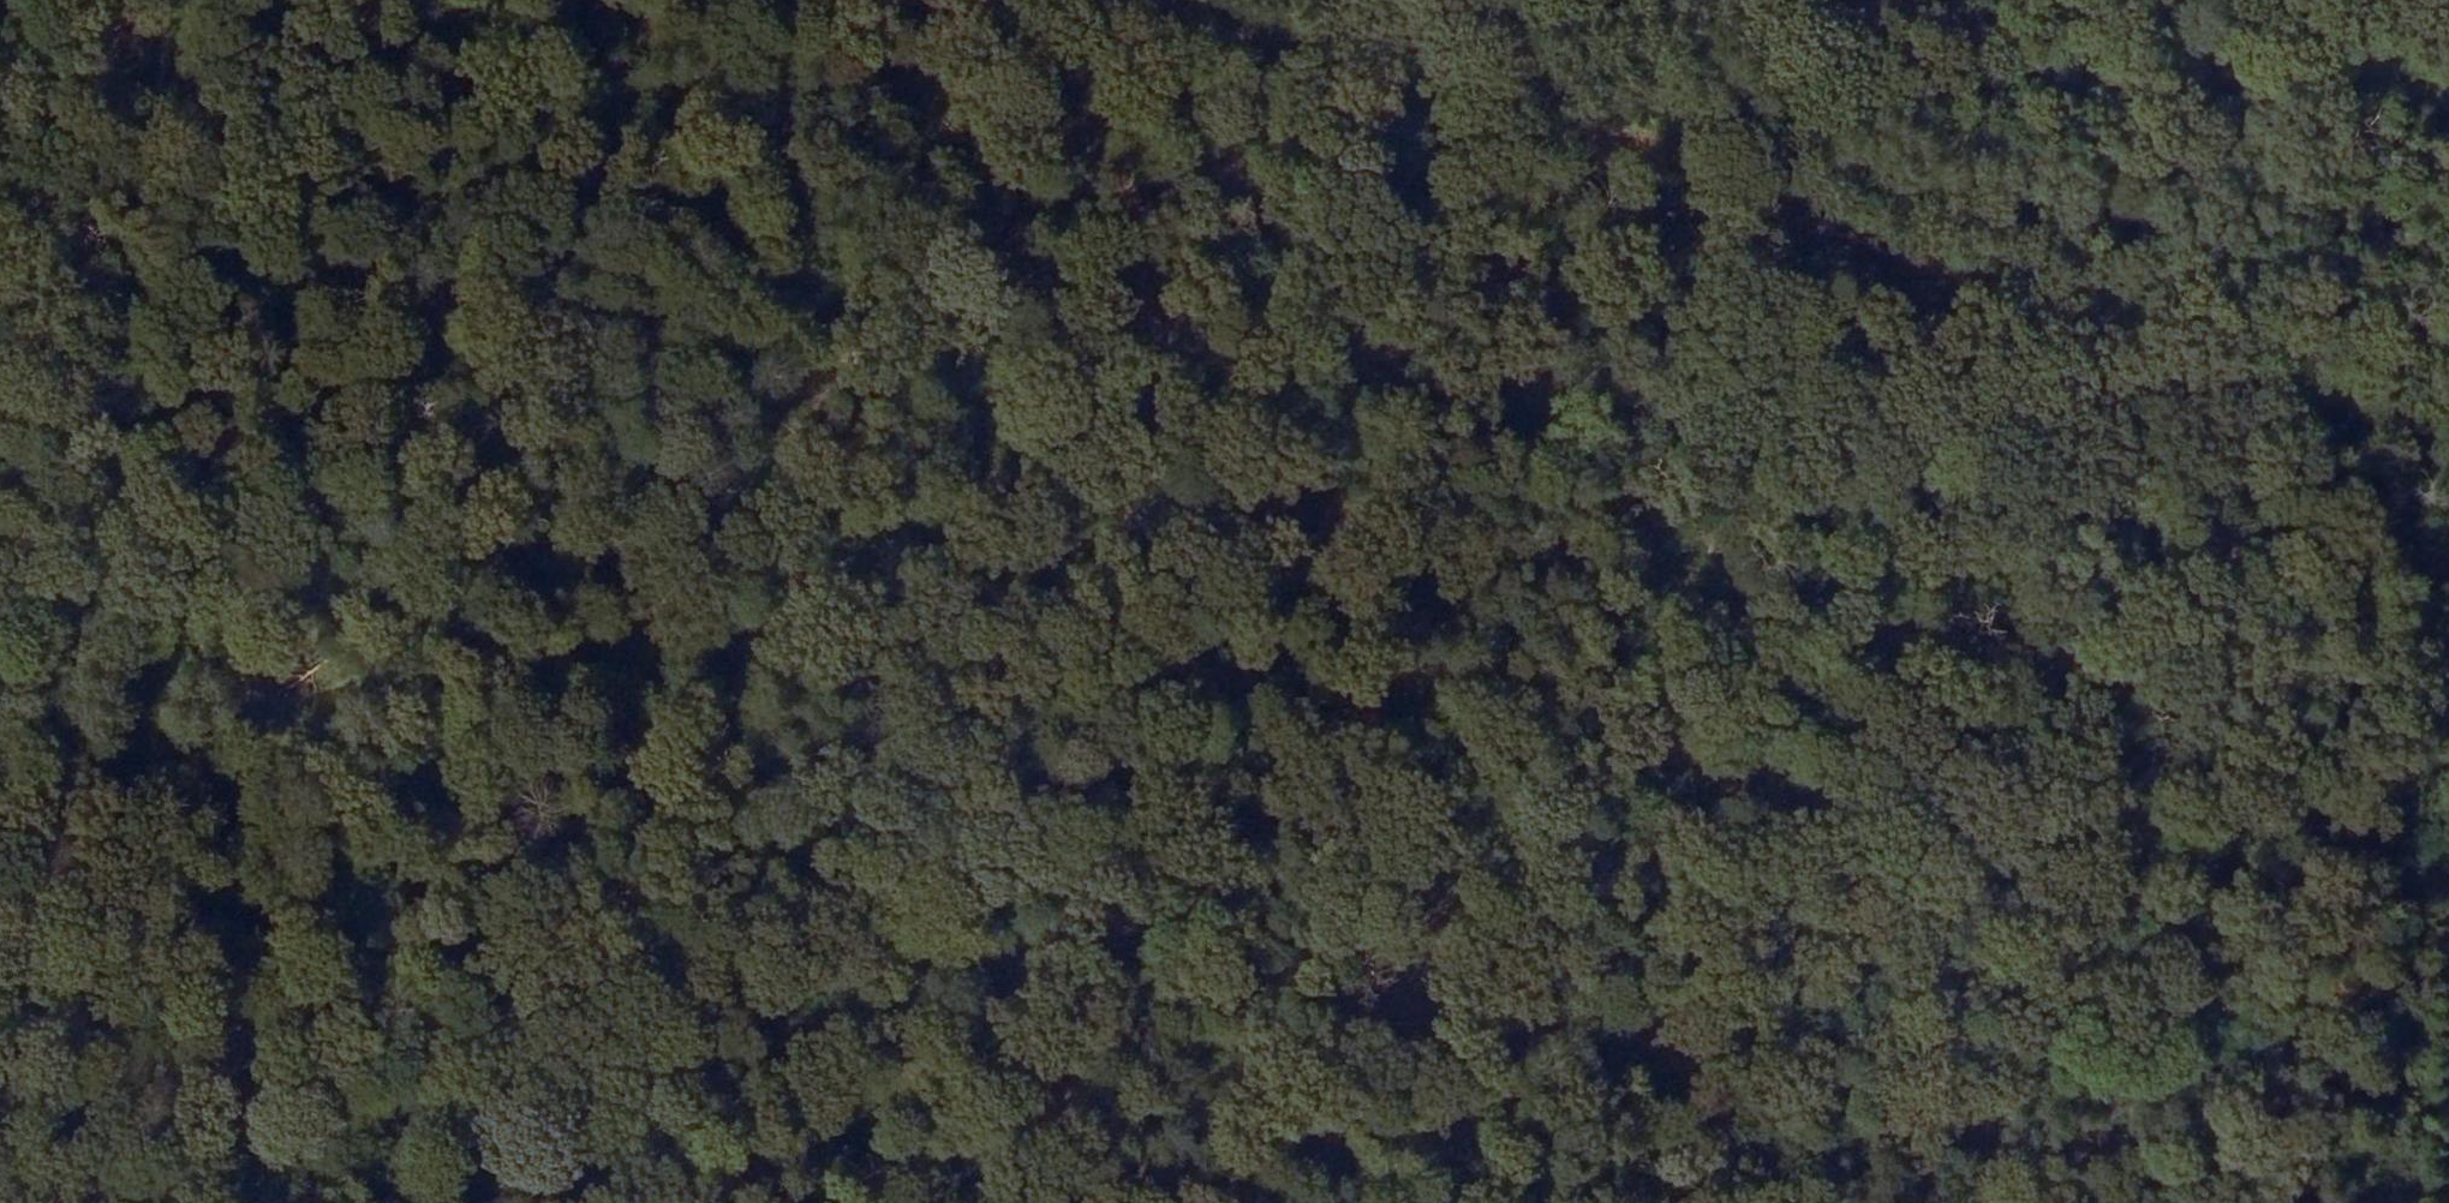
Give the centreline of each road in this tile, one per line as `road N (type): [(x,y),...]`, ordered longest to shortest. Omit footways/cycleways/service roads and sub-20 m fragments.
road 1 (track): [(2448,304),(1281,0)]
road 2 (track): [(0,1094),(175,0)]

